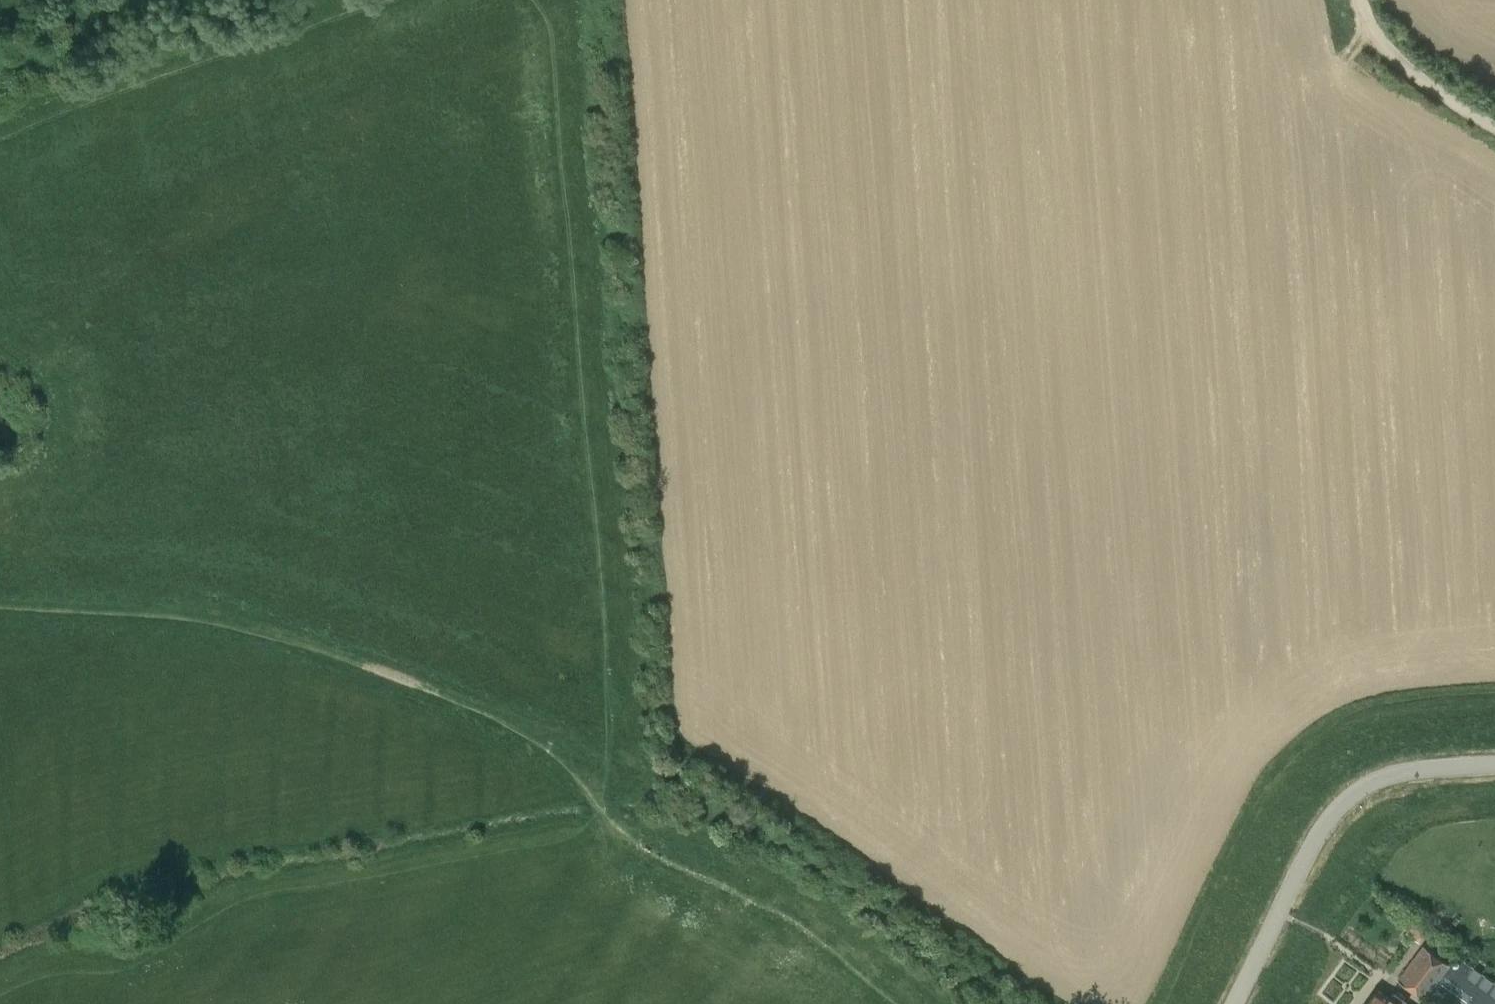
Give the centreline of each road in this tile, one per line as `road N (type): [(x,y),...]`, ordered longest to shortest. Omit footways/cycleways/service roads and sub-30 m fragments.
road 1 (unclassified): [(1237,1003),(1318,831),(1354,794),(1419,770),(1494,765)]
road 2 (track): [(1358,0),(1407,80),(1494,128)]

